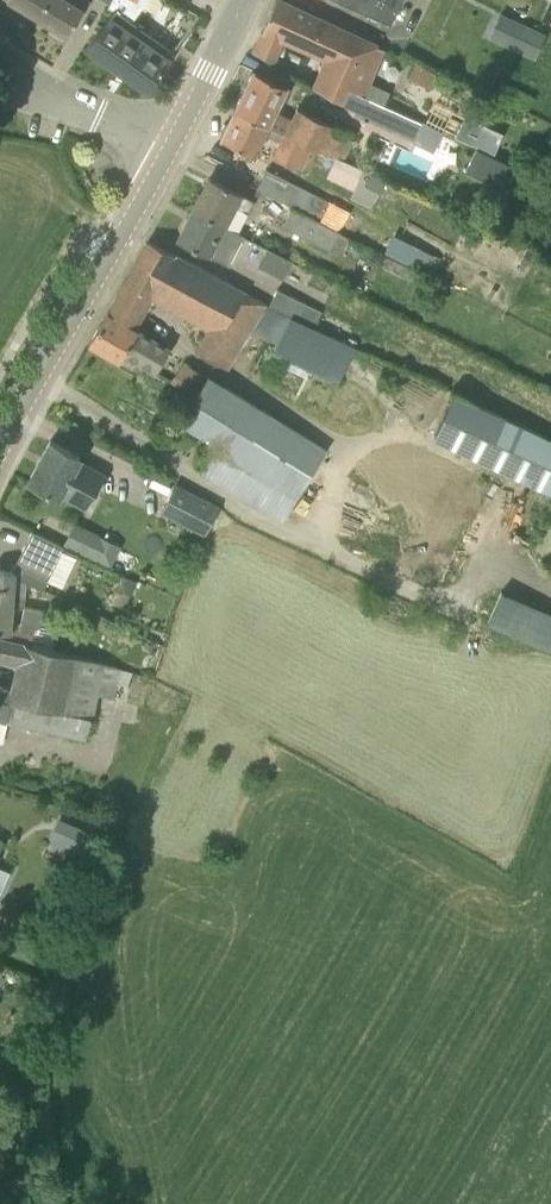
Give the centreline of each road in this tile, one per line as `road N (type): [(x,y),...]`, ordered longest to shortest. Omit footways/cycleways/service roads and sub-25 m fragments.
road 1 (secondary): [(0,455),(167,154)]
road 2 (secondary): [(167,154),(247,0)]
road 3 (residential): [(167,154),(102,110),(48,94)]

